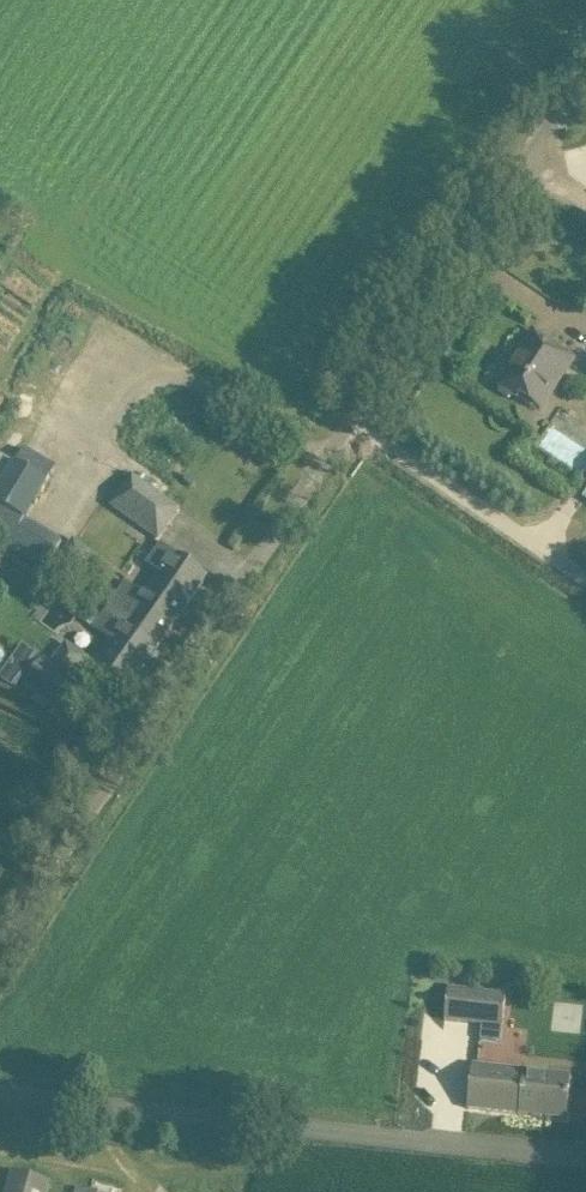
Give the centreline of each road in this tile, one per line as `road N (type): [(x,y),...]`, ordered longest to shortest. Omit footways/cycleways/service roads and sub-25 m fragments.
road 1 (unclassified): [(0,947),(585,71)]

